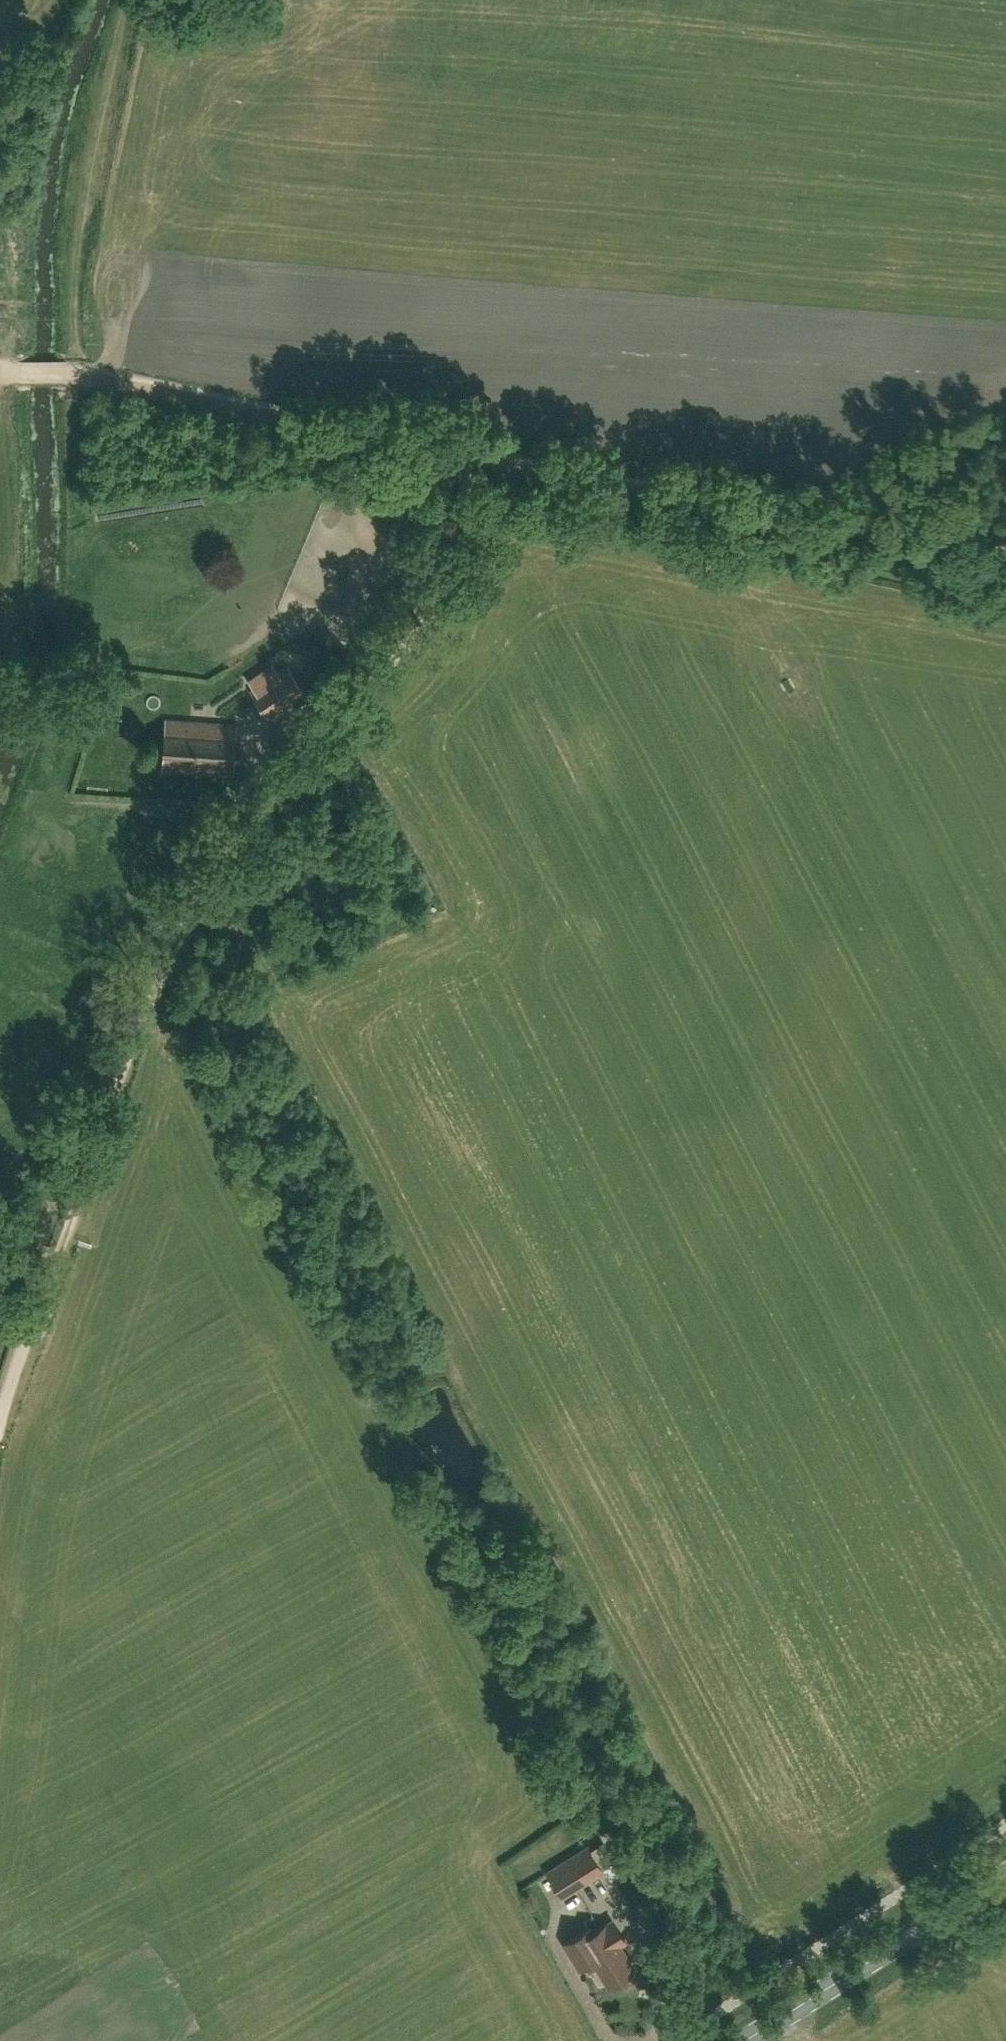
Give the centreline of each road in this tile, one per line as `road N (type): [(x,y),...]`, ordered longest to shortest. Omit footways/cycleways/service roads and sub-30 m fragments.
road 1 (track): [(0,1425),(148,1016),(281,766),(356,701),(426,619),(480,458)]
road 2 (track): [(1005,557),(73,371)]
road 3 (secondary): [(747,2040),(1005,1876)]

